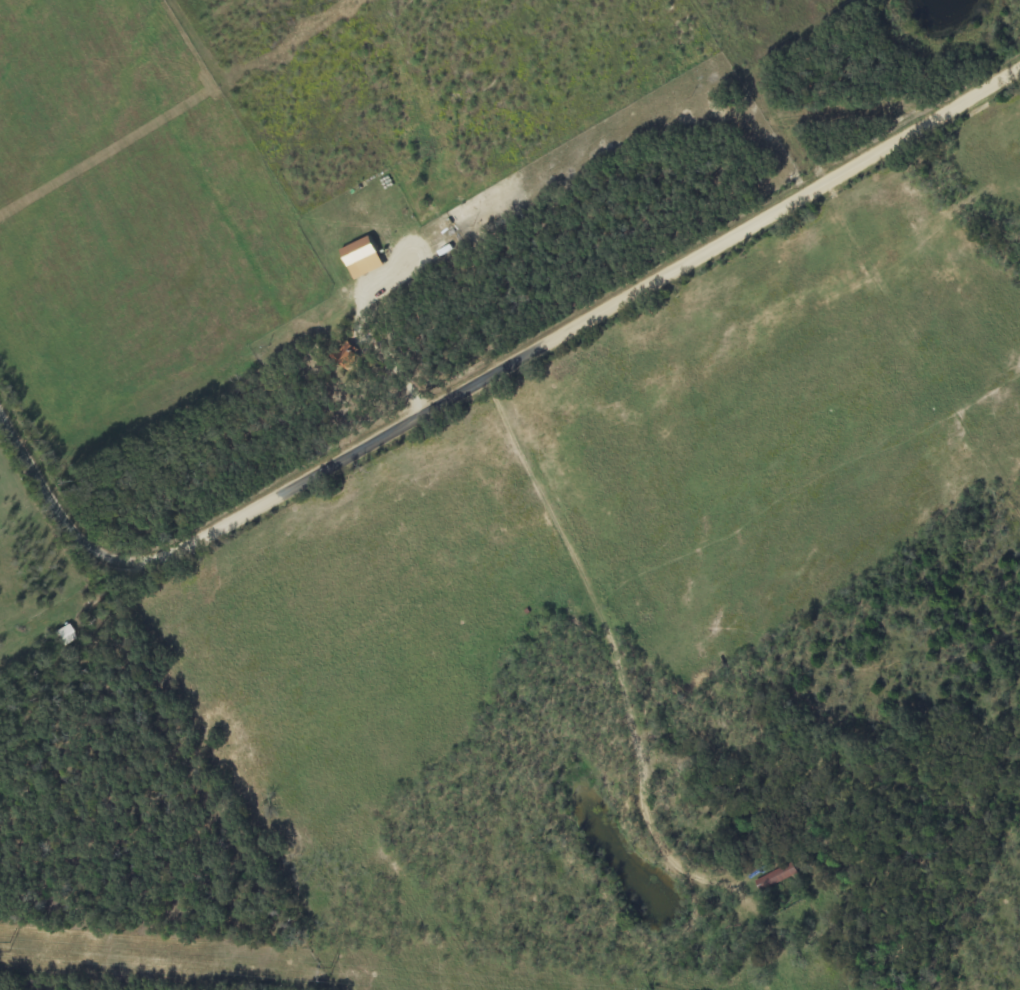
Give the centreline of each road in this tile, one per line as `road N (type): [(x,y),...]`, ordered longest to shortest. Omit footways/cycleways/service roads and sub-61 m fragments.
road 1 (residential): [(0,416),(78,541),(106,565),(137,570),(181,554),(1019,70)]

